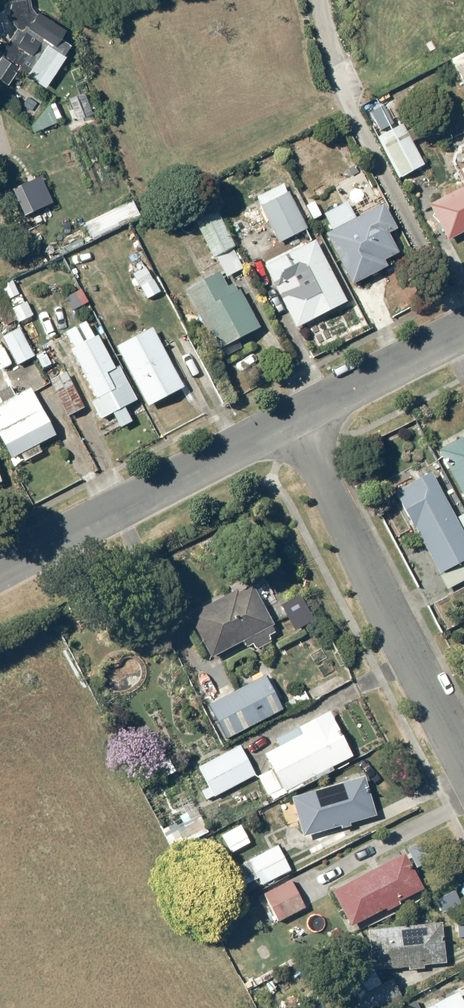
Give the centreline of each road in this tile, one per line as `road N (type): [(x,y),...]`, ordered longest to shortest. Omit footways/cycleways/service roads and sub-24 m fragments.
road 1 (residential): [(298,420),(463,766)]
road 2 (tertiary): [(0,567),(298,420)]
road 3 (tertiary): [(298,420),(463,332)]

